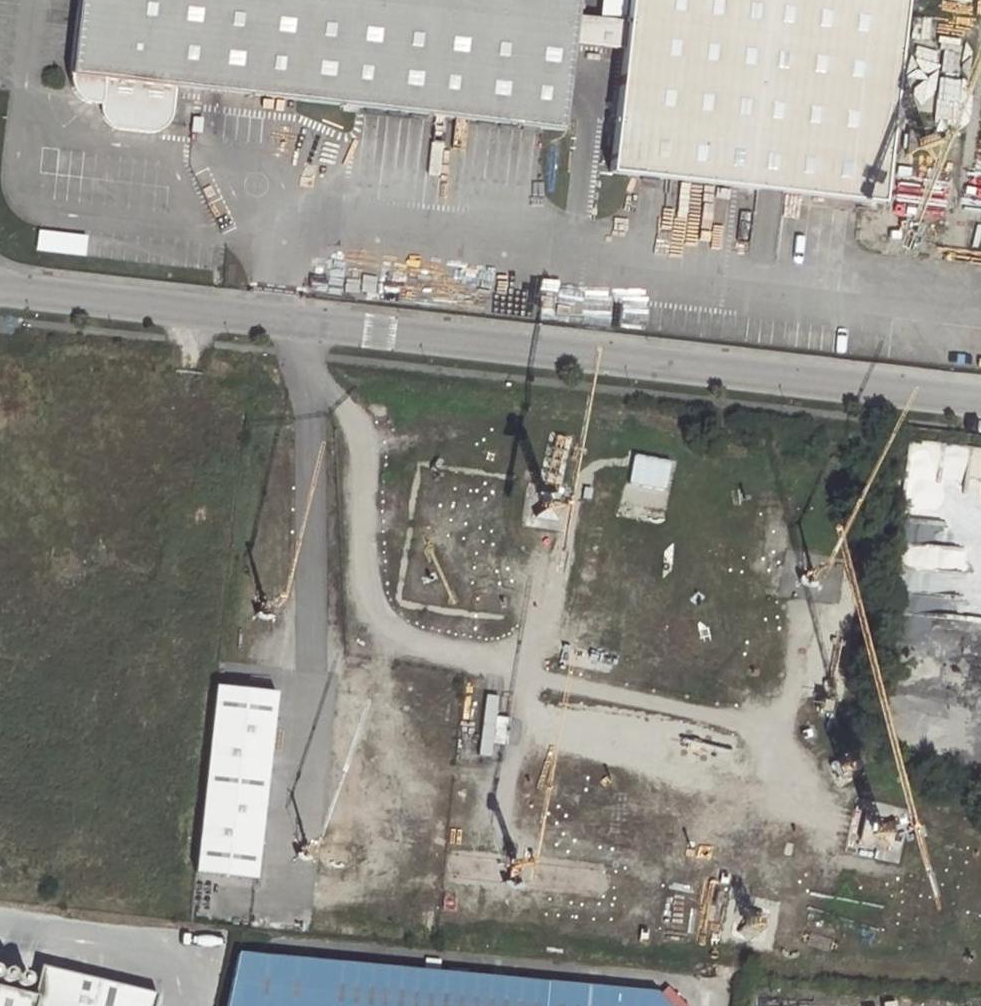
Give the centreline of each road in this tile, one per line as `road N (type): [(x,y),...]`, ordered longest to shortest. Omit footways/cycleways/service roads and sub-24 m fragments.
road 1 (unclassified): [(0,287),(980,404)]

